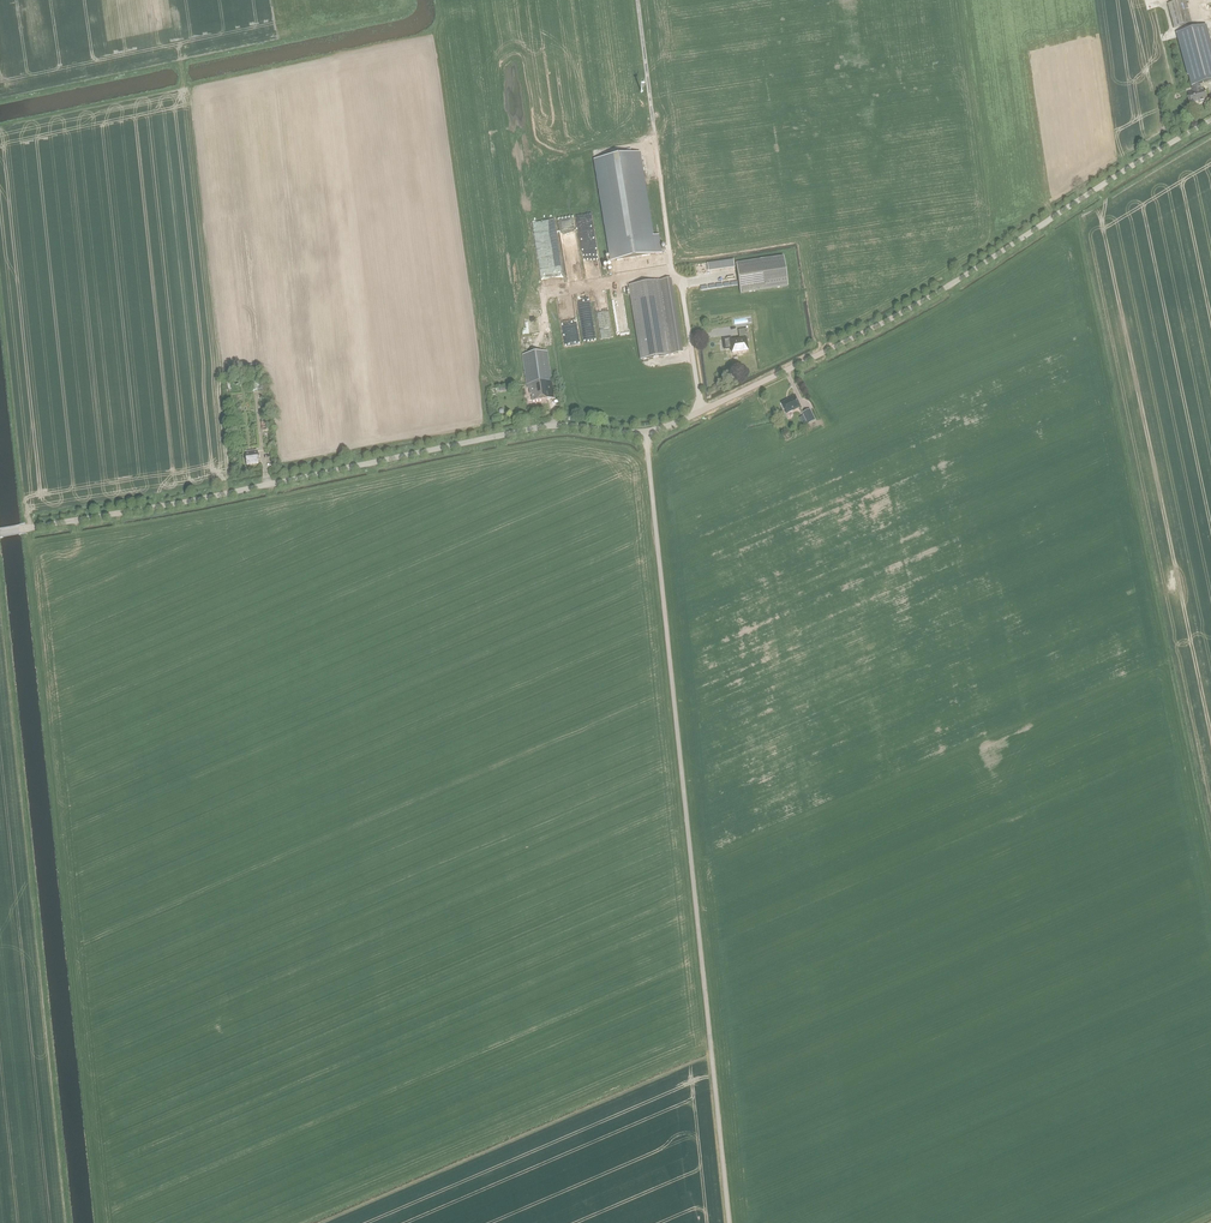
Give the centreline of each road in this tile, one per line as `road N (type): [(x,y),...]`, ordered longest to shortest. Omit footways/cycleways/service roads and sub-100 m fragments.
road 1 (unclassified): [(730,1222),(645,434)]
road 2 (tertiary): [(0,533),(554,425),(645,434)]
road 3 (tertiary): [(645,434),(937,294),(1210,120)]

